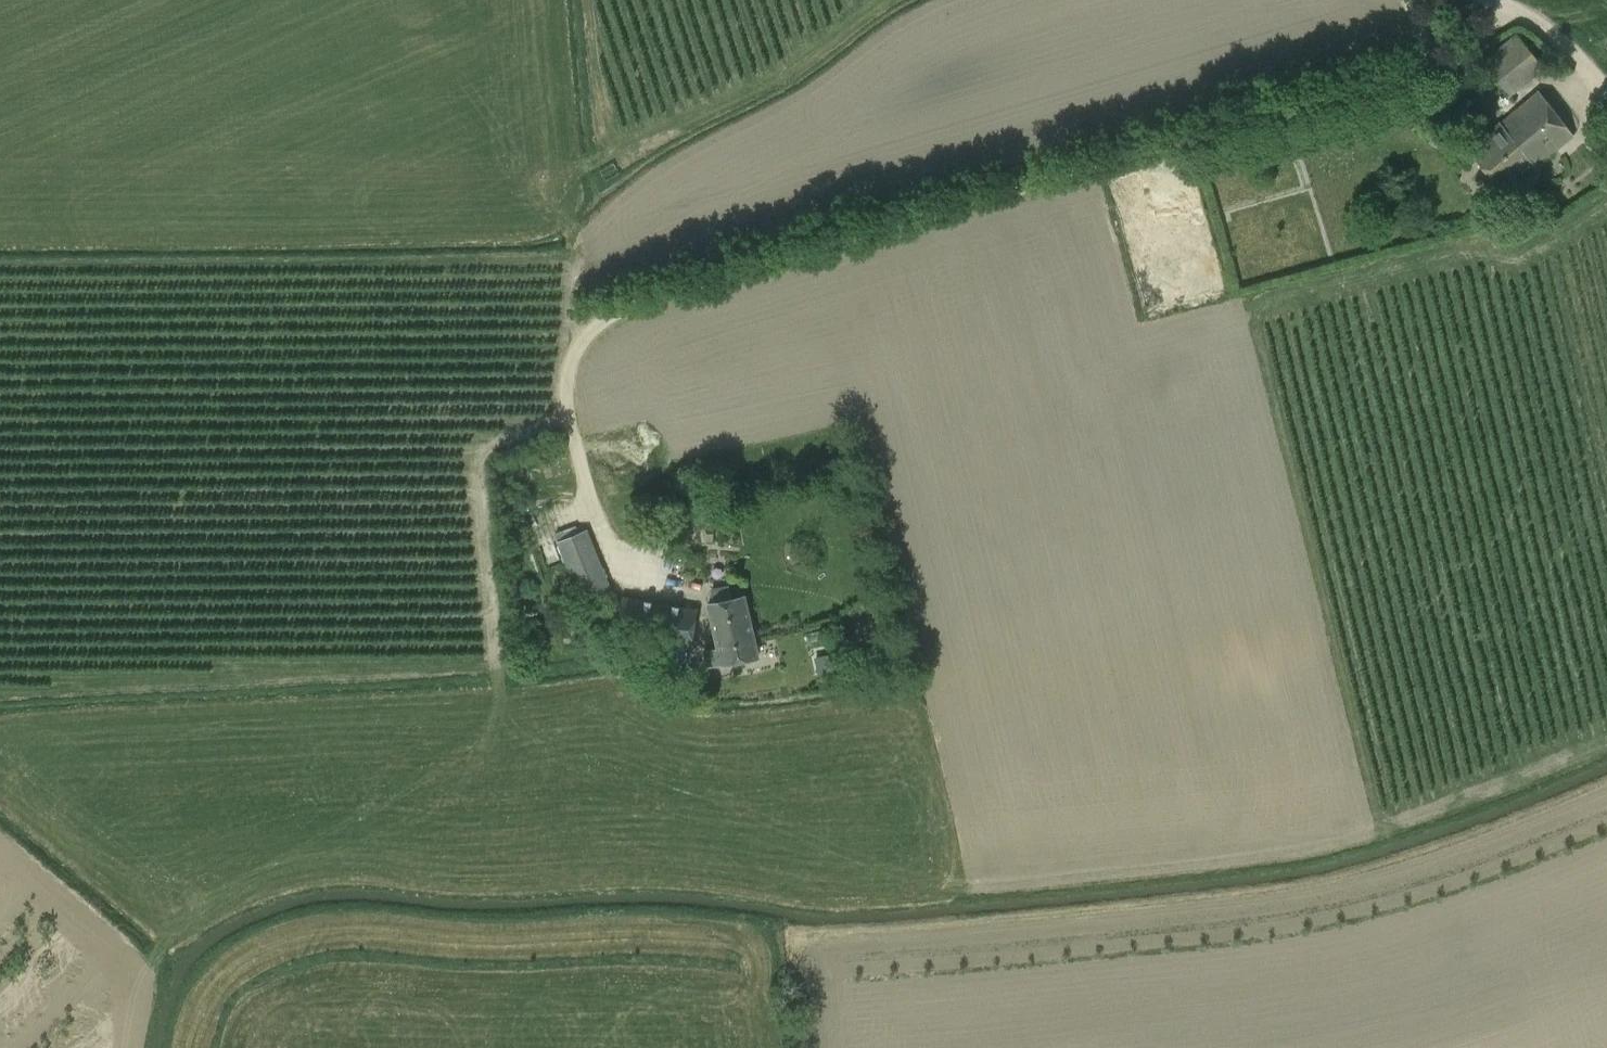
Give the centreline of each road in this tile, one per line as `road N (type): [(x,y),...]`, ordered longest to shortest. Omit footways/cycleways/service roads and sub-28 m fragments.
road 1 (track): [(1486,0),(1555,40),(1590,81)]

